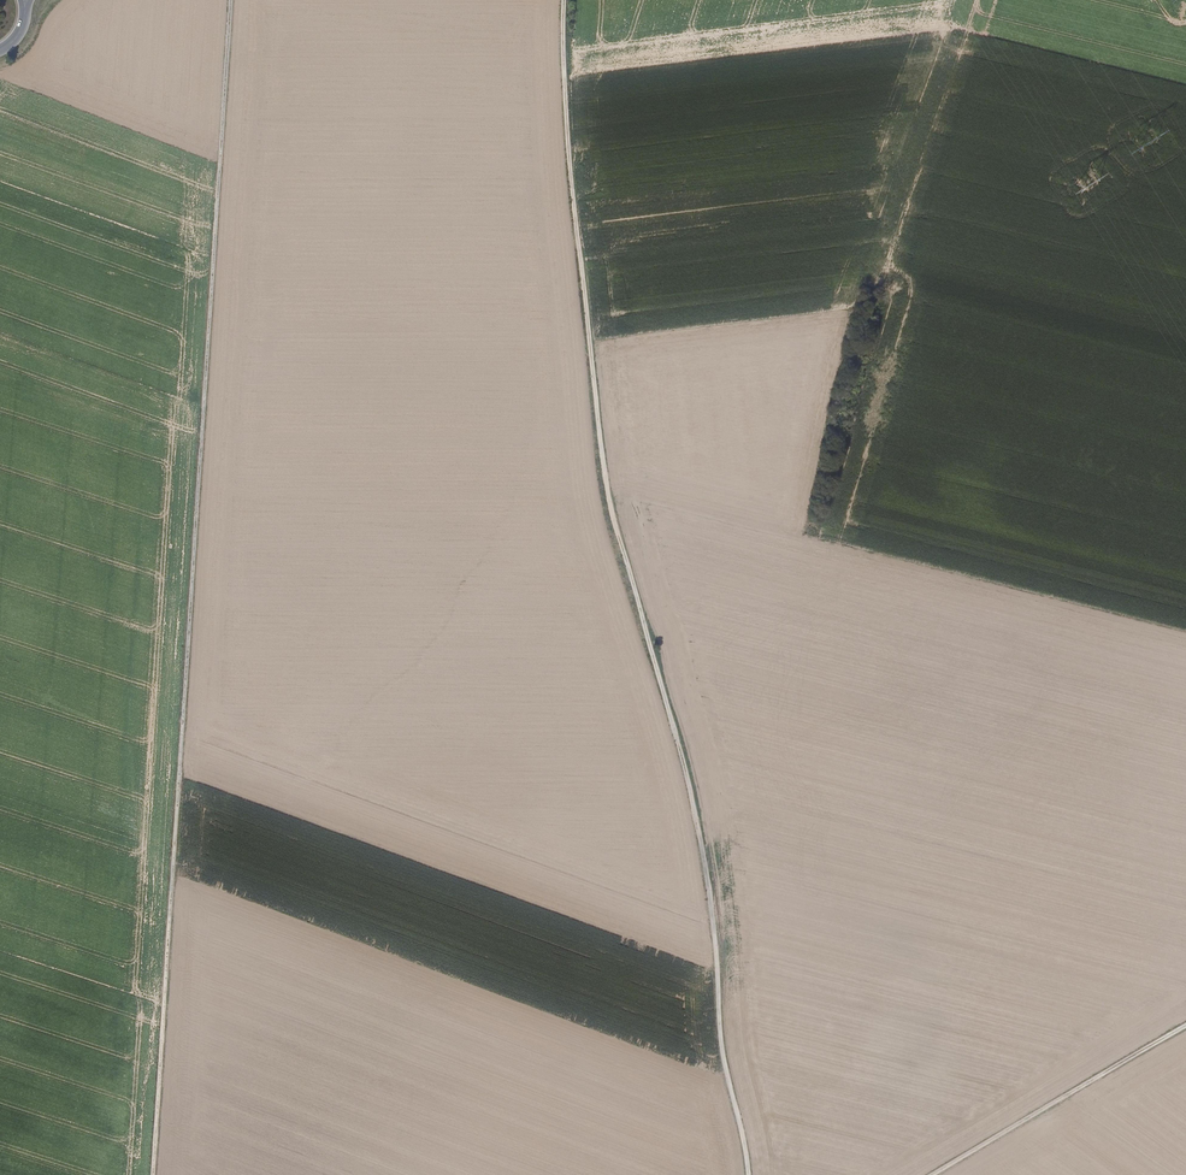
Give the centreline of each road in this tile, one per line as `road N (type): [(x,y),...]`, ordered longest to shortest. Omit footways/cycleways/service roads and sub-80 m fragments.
road 1 (track): [(746,1174),(718,1035),(696,819),(599,457),(564,122),(562,0)]
road 2 (track): [(149,1174),(228,0)]
road 3 (track): [(1185,1022),(928,1174)]

